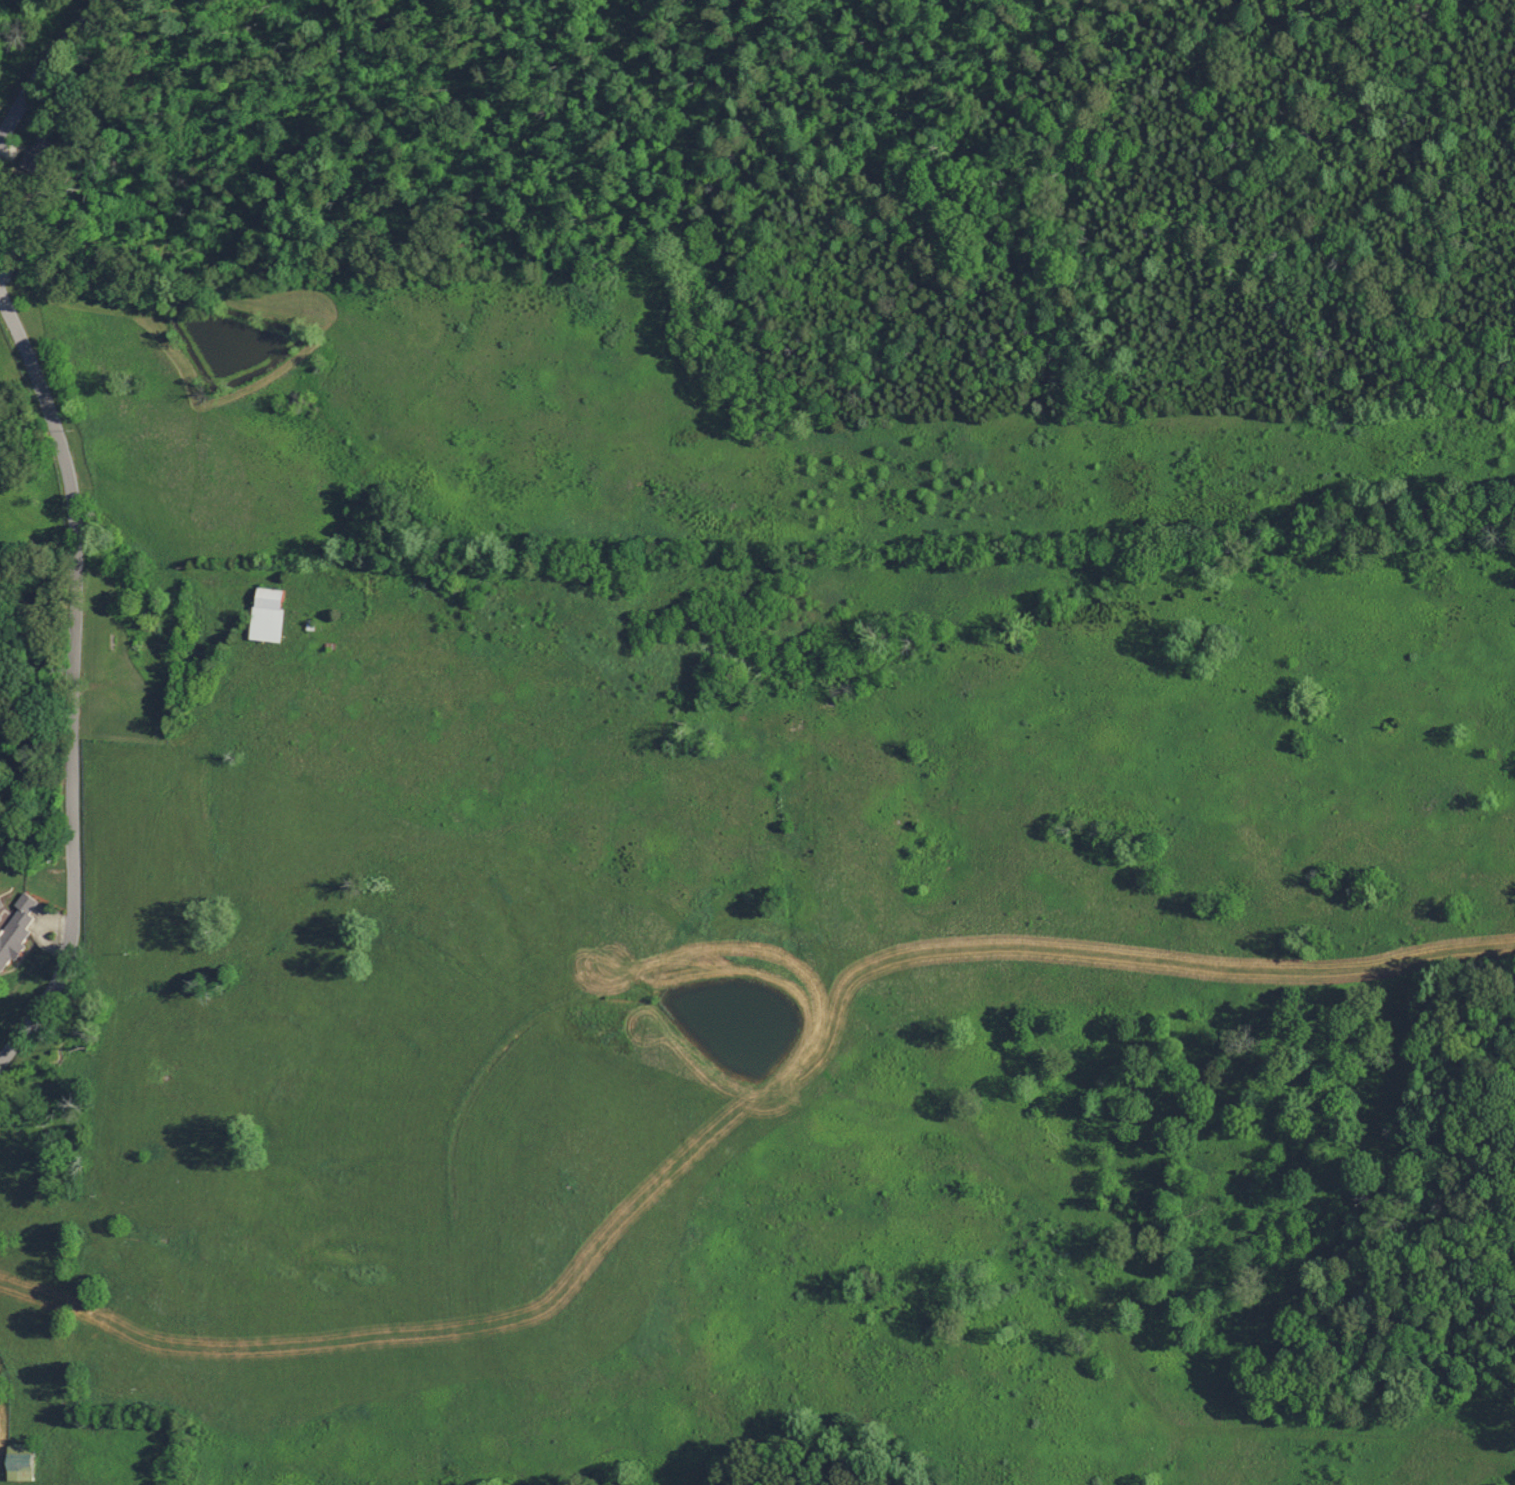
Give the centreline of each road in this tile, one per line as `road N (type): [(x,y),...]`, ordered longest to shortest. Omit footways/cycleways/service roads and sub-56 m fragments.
road 1 (residential): [(77,654),(152,659),(202,688),(222,667),(226,609),(252,511),(276,504),(362,530),(444,589),(518,628),(649,648),(728,628),(870,635),(917,666)]
road 2 (residential): [(0,1061),(55,987),(75,920),(77,654)]
road 3 (residential): [(77,654),(75,492),(0,285)]
road 4 (residential): [(0,145),(107,0)]

